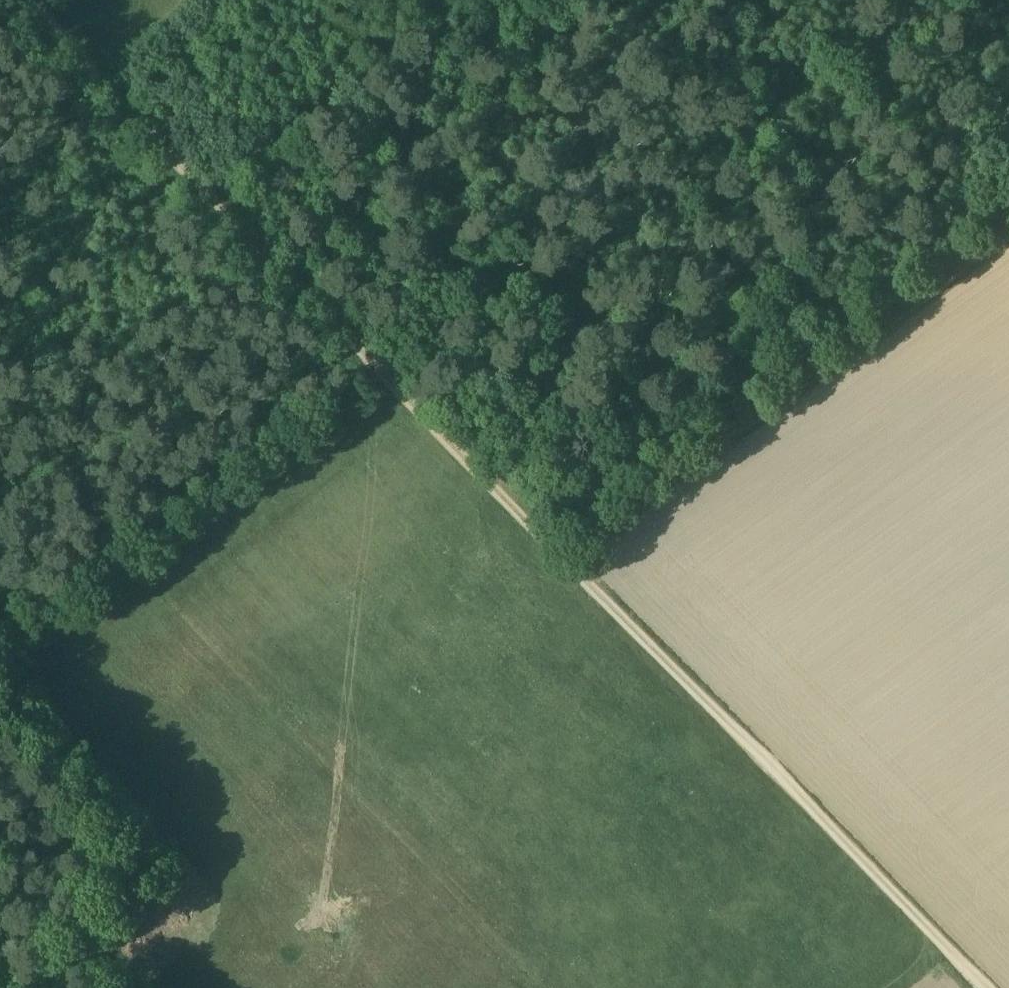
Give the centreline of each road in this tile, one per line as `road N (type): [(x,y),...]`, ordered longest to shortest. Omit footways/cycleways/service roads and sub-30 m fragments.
road 1 (track): [(386,373),(982,987)]
road 2 (track): [(386,373),(0,662)]
road 3 (track): [(201,184),(449,0)]
road 4 (track): [(201,184),(386,373)]
road 5 (track): [(19,0),(201,184)]

